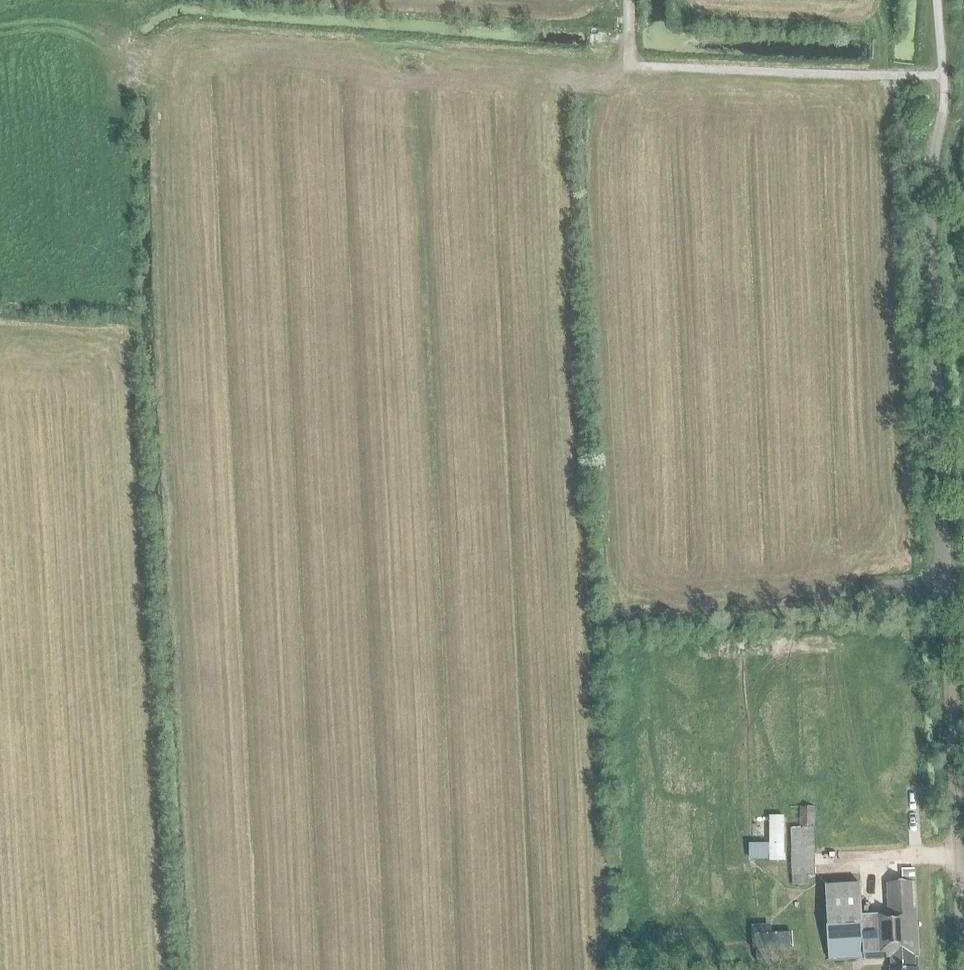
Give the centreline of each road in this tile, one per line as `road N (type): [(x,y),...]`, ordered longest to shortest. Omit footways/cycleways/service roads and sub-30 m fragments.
road 1 (unclassified): [(963,955),(934,310),(942,74)]

